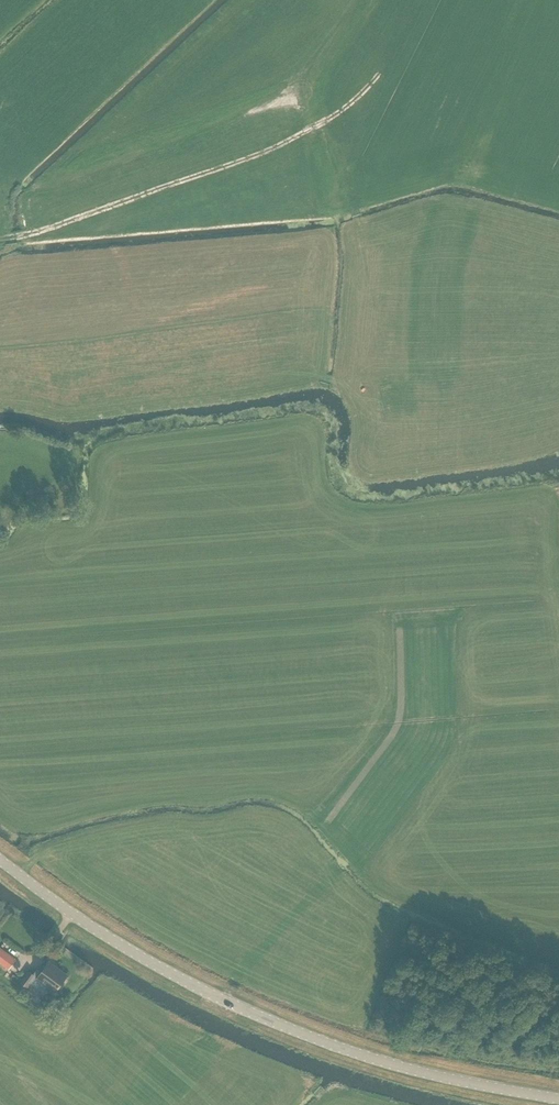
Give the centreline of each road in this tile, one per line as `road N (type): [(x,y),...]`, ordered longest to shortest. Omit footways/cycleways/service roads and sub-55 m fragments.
road 1 (secondary): [(558,1099),(427,1075),(327,1046),(159,969),(47,899),(0,859)]

